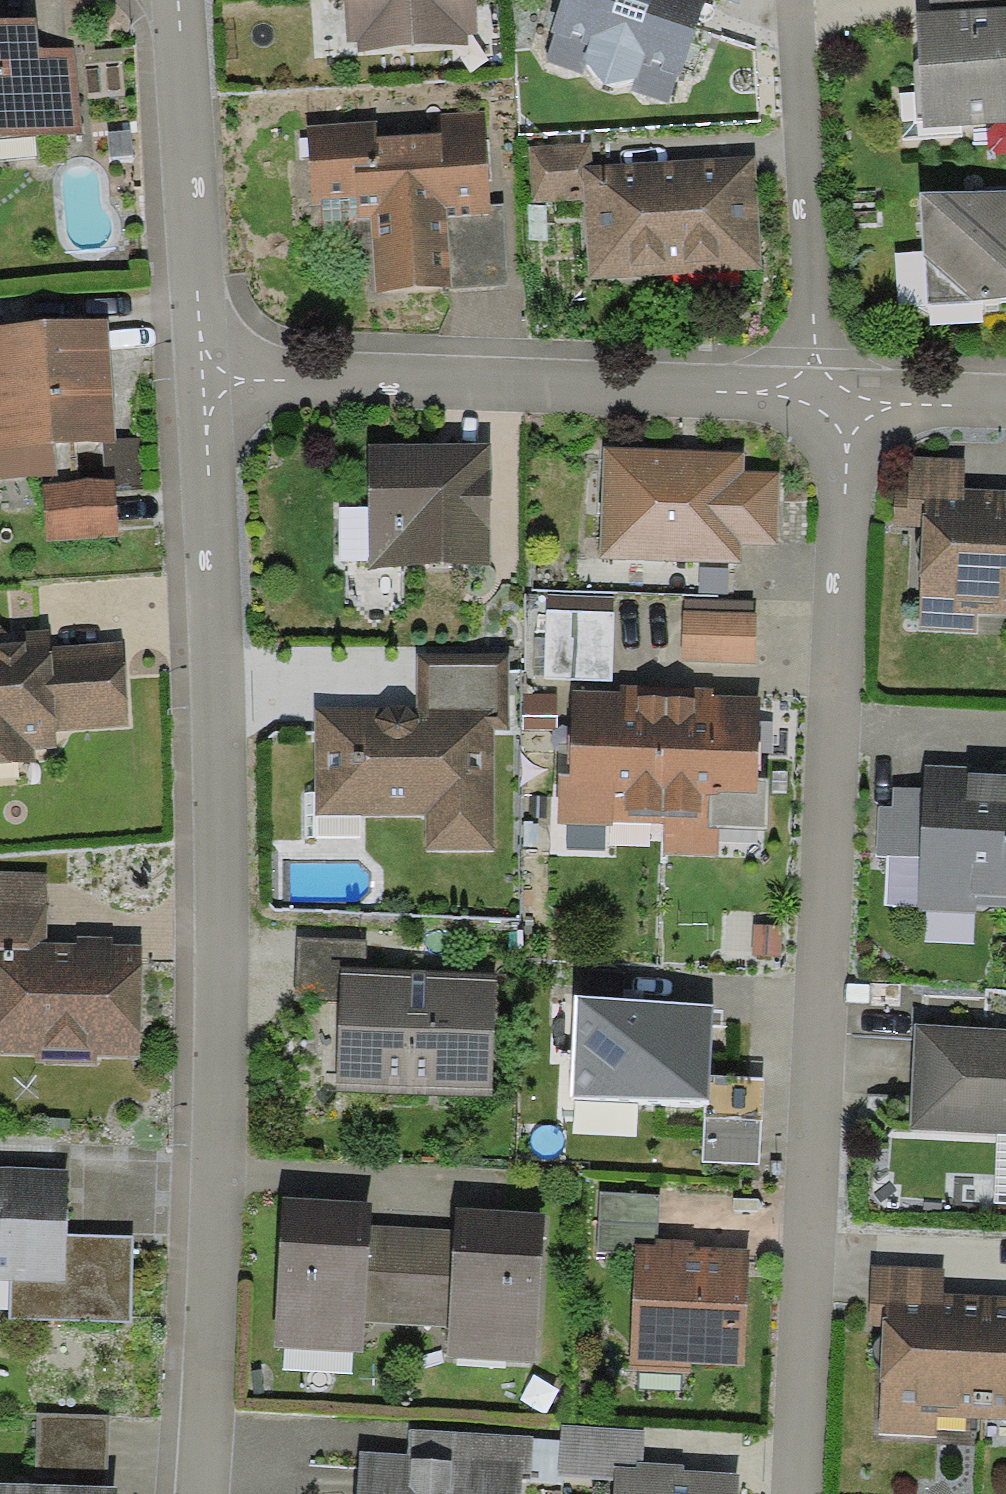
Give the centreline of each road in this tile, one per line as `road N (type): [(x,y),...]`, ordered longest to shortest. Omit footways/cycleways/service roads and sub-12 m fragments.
road 1 (residential): [(196,1493),(209,381)]
road 2 (residential): [(825,391),(843,449),(795,1493)]
road 3 (residential): [(825,391),(209,381)]
road 4 (residential): [(793,0),(825,391)]
road 5 (residential): [(209,381),(166,0)]
road 6 (residential): [(1005,400),(825,391)]

